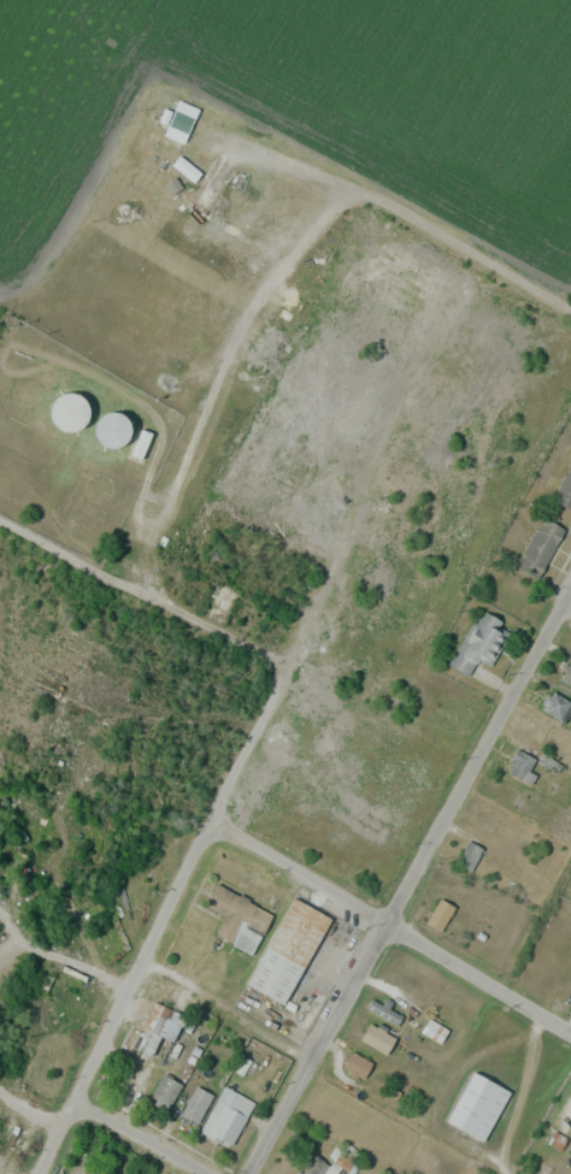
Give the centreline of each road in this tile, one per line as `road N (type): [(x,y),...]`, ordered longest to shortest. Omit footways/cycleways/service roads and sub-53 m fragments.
road 1 (residential): [(354,515),(41,1173)]
road 2 (residential): [(252,1173),(570,594)]
road 3 (residential): [(214,821),(570,1032)]
road 4 (residential): [(75,1109),(203,1173)]

